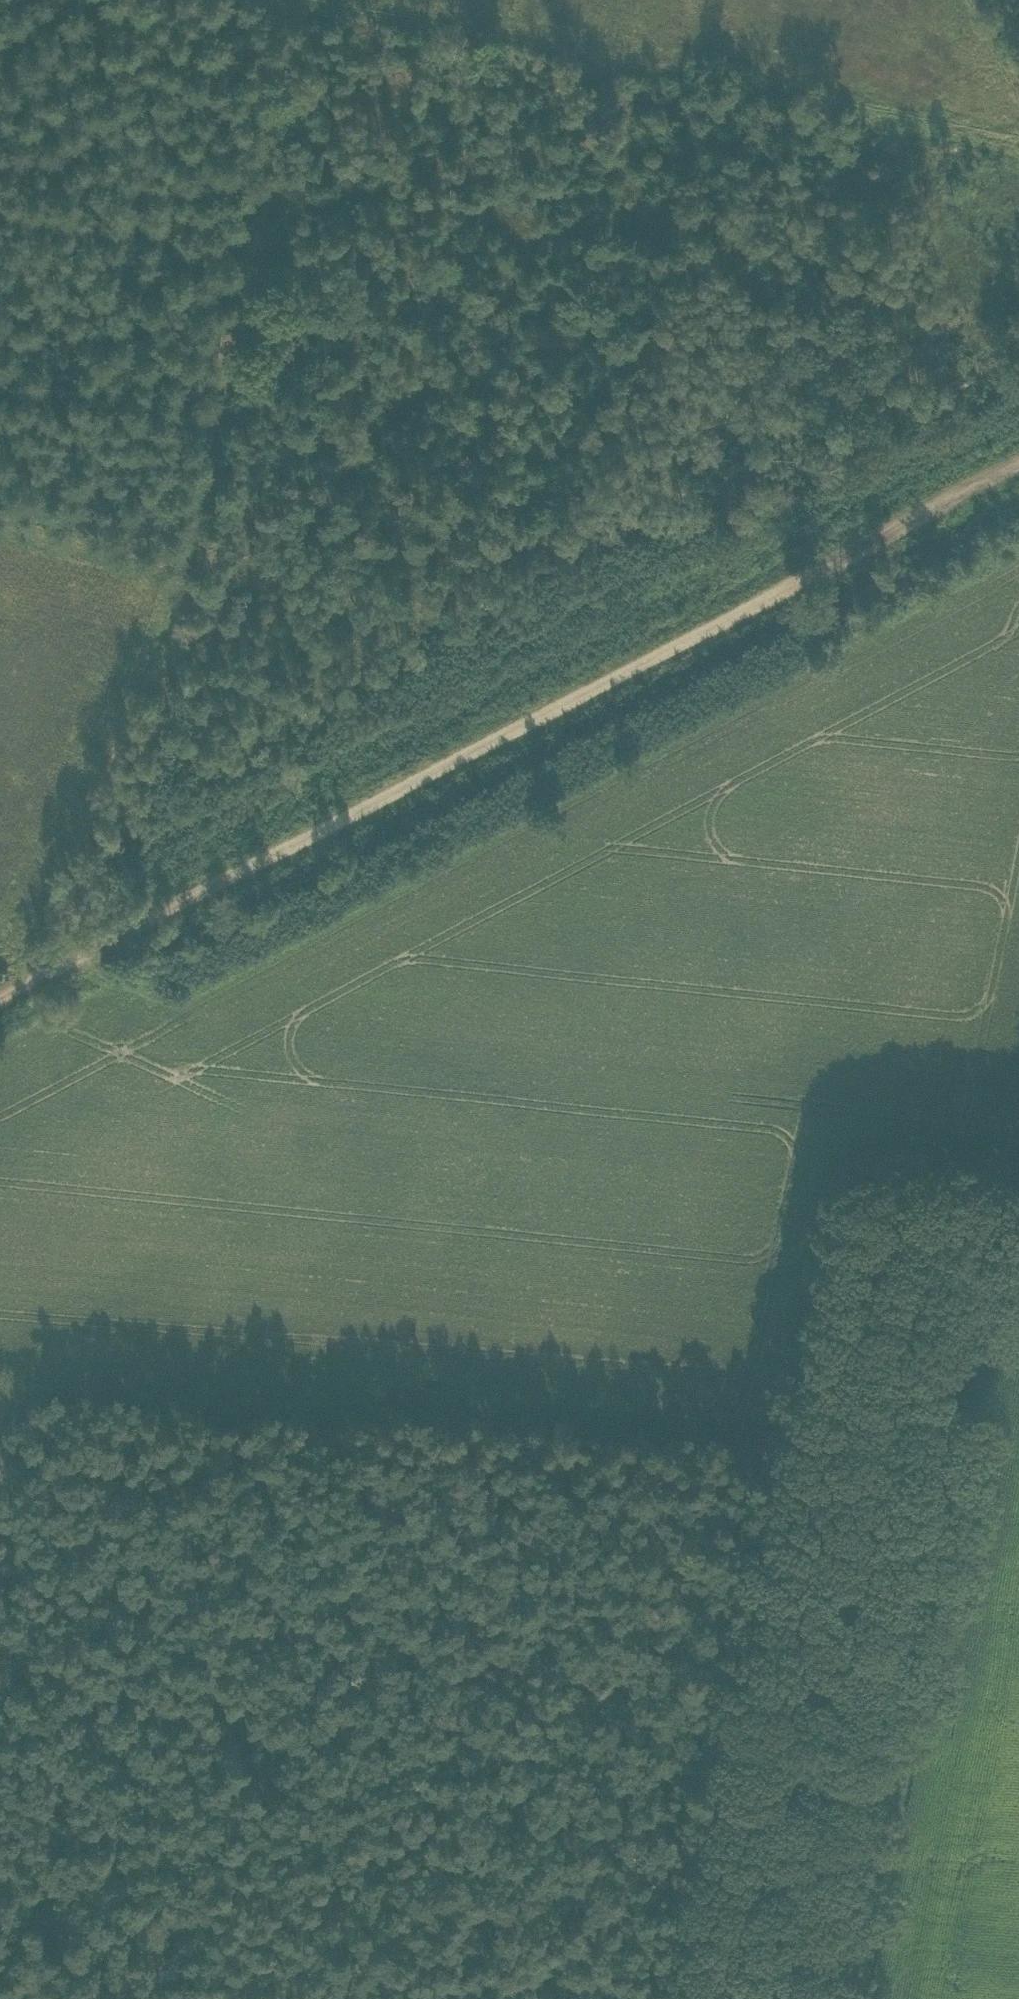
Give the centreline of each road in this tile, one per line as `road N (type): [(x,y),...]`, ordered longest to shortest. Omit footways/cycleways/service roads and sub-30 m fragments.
road 1 (track): [(1018,464),(0,1001)]

